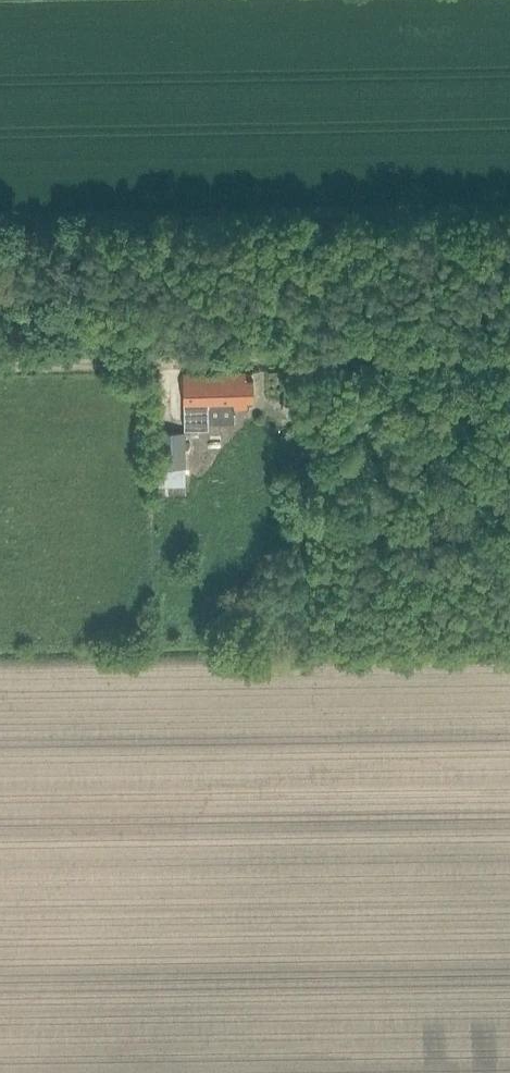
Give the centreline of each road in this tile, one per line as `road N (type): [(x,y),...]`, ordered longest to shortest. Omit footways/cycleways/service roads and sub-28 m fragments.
road 1 (track): [(509,361),(0,370)]

